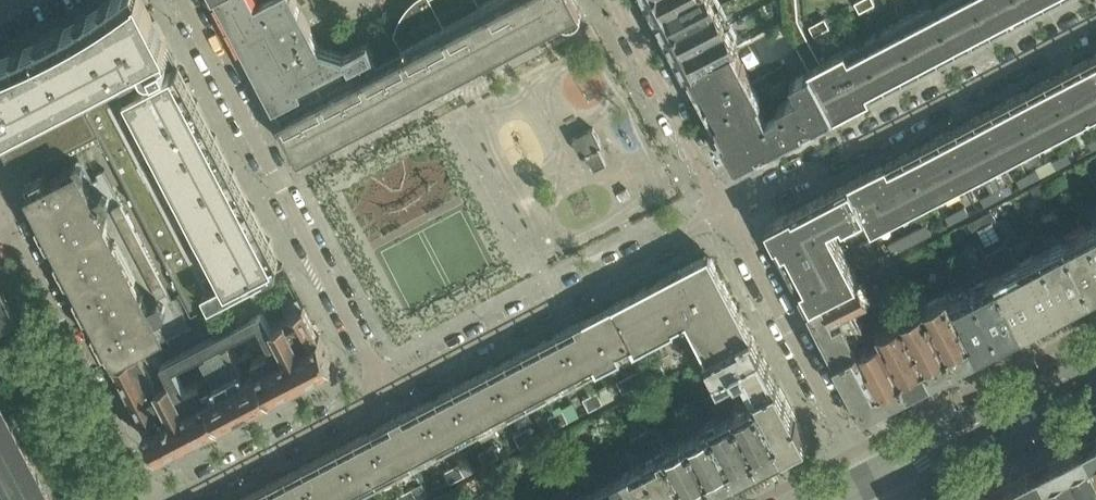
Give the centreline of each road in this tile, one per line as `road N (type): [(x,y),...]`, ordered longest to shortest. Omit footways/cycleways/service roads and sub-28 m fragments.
road 1 (residential): [(184,0),(390,386)]
road 2 (residential): [(1095,21),(727,212)]
road 3 (residential): [(390,386),(727,212)]
road 4 (residential): [(142,499),(0,220)]
road 5 (residential): [(727,212),(871,485)]
road 6 (tertiary): [(871,485),(1095,366)]
road 7 (residential): [(172,499),(390,386)]
road 8 (residential): [(727,212),(615,0)]

